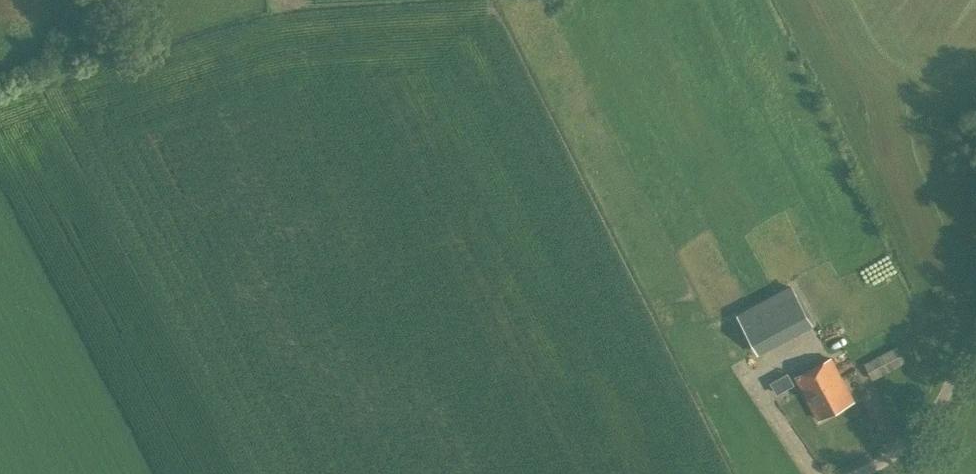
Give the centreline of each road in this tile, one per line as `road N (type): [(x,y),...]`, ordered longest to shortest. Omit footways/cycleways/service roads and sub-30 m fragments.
road 1 (unclassified): [(857,473),(918,430),(975,329)]

